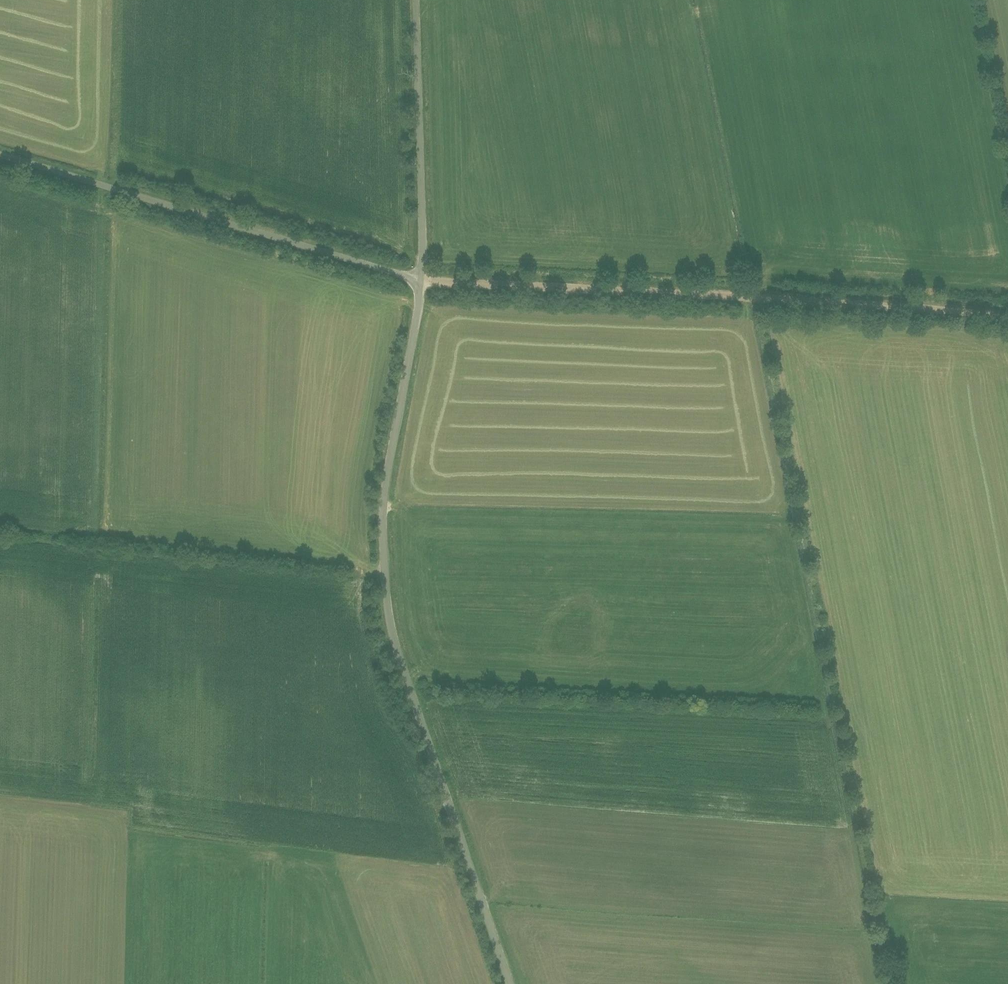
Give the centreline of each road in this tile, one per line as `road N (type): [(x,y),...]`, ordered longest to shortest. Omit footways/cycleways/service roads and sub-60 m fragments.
road 1 (unclassified): [(509,983),(386,602),(383,498),(423,280)]
road 2 (track): [(423,280),(966,308),(1007,317)]
road 3 (unclassified): [(423,280),(0,149)]
road 4 (residential): [(423,280),(416,0)]

